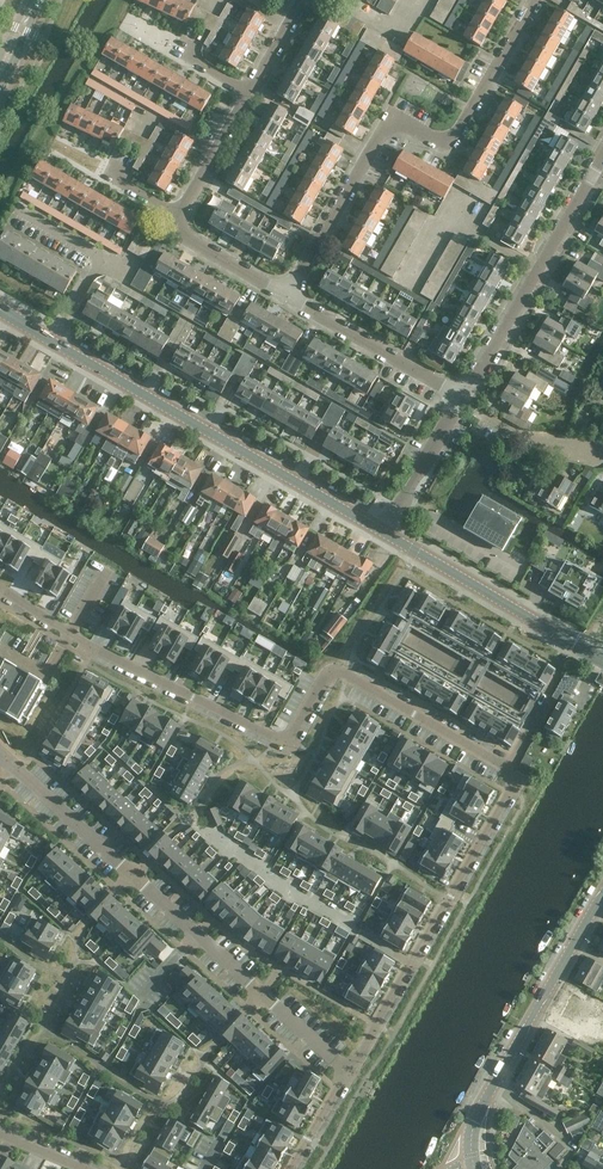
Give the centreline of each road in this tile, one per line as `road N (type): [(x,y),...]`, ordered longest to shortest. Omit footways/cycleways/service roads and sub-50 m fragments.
road 1 (residential): [(0,592),(284,745),(328,673),(338,671),(507,767),(511,791),(445,903)]
road 2 (residential): [(347,1074),(5,757)]
road 3 (residential): [(290,296),(392,119),(450,150),(535,0)]
road 4 (tertiary): [(384,533),(54,342)]
road 5 (tertiary): [(602,894),(474,1125),(474,1168)]
road 6 (residential): [(461,397),(593,176)]
road 7 (tertiary): [(602,659),(384,533)]
road 8 (residential): [(461,397),(290,296)]
road 9 (residential): [(347,1074),(445,903)]
road 10 (residential): [(384,533),(461,397)]
road 11 (residential): [(598,451),(526,438),(461,397)]
road 12 (residential): [(290,296),(194,243),(180,215)]
road 13 (residential): [(180,215),(248,95)]

